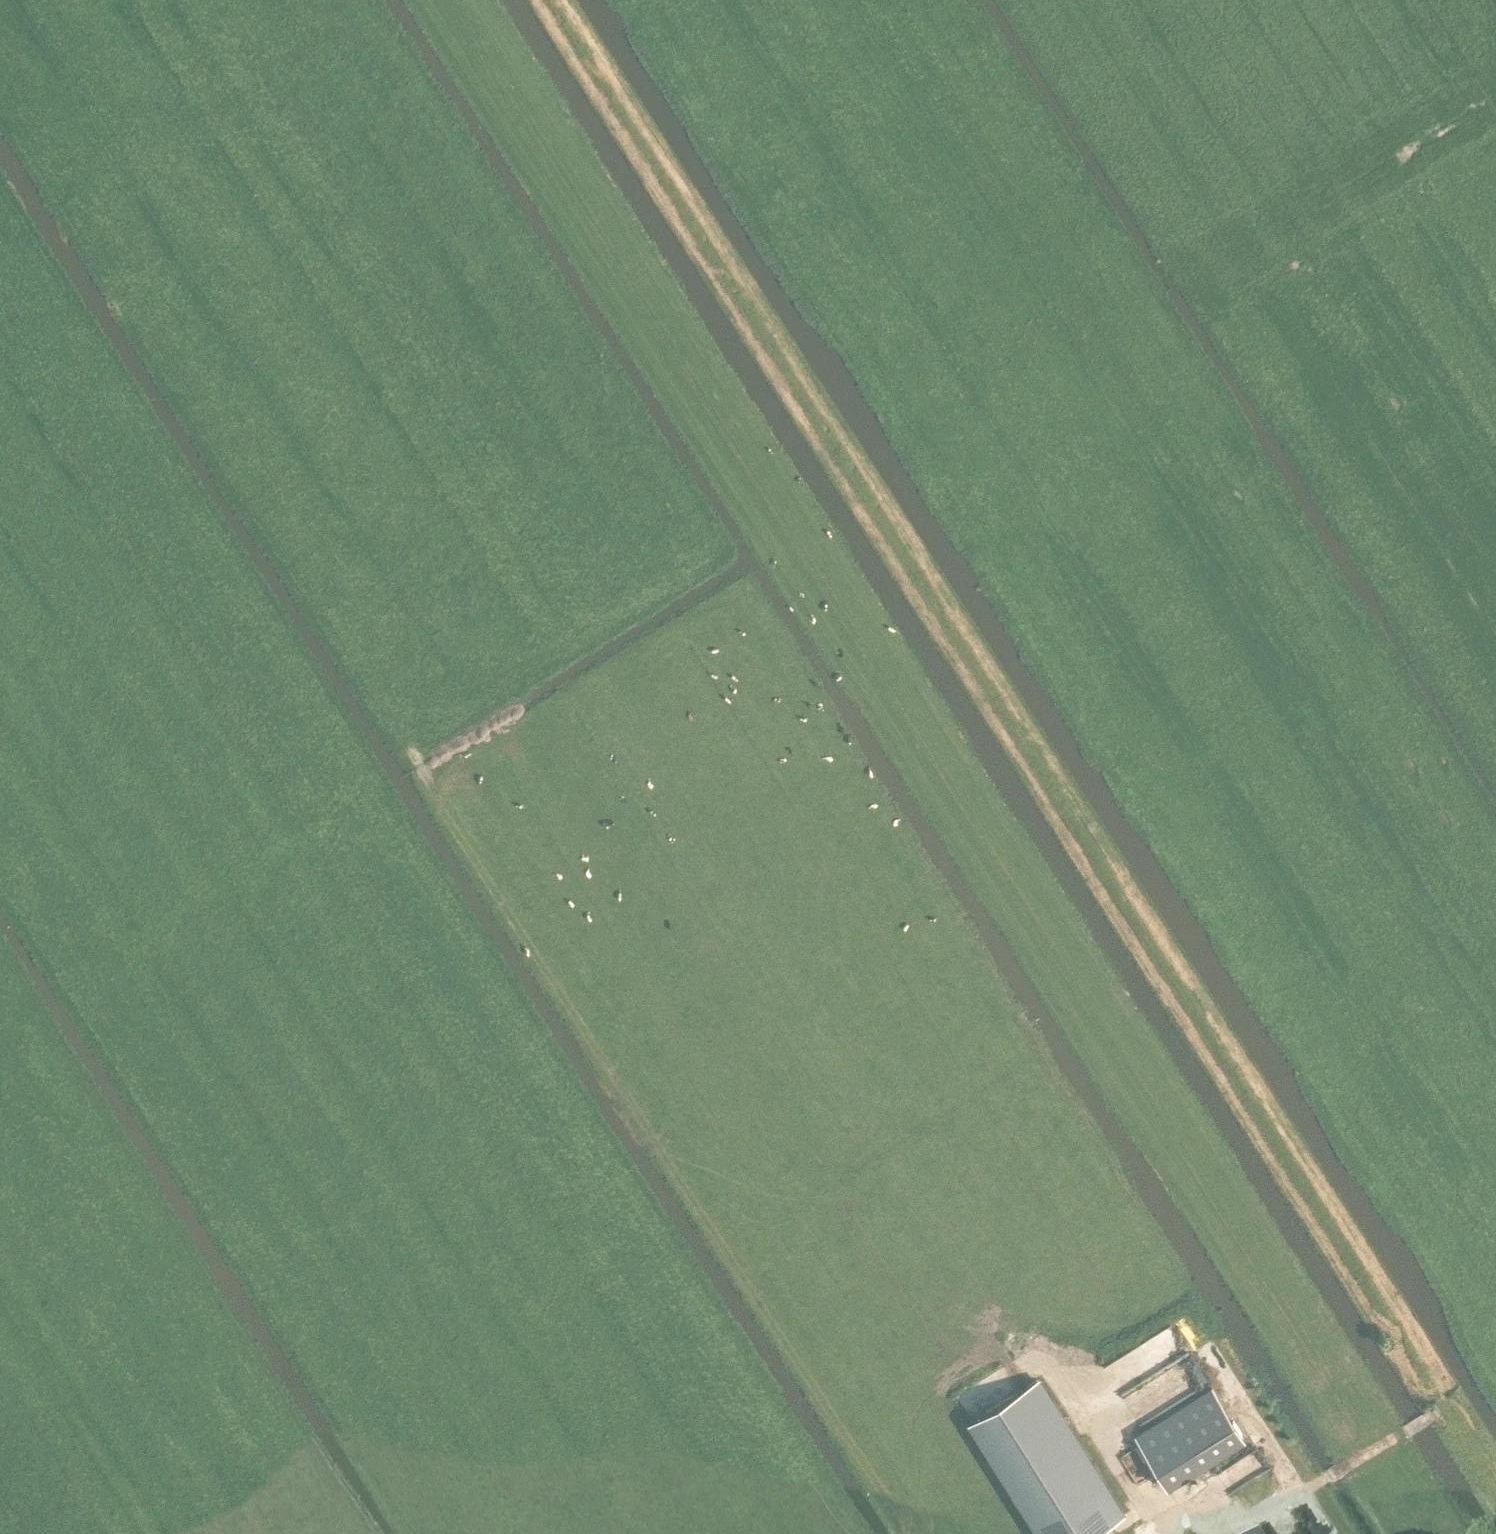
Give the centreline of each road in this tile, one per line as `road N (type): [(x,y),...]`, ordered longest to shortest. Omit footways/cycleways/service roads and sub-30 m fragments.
road 1 (track): [(1439,1409),(1445,1407),(551,0)]
road 2 (track): [(1439,1409),(1228,1533)]

